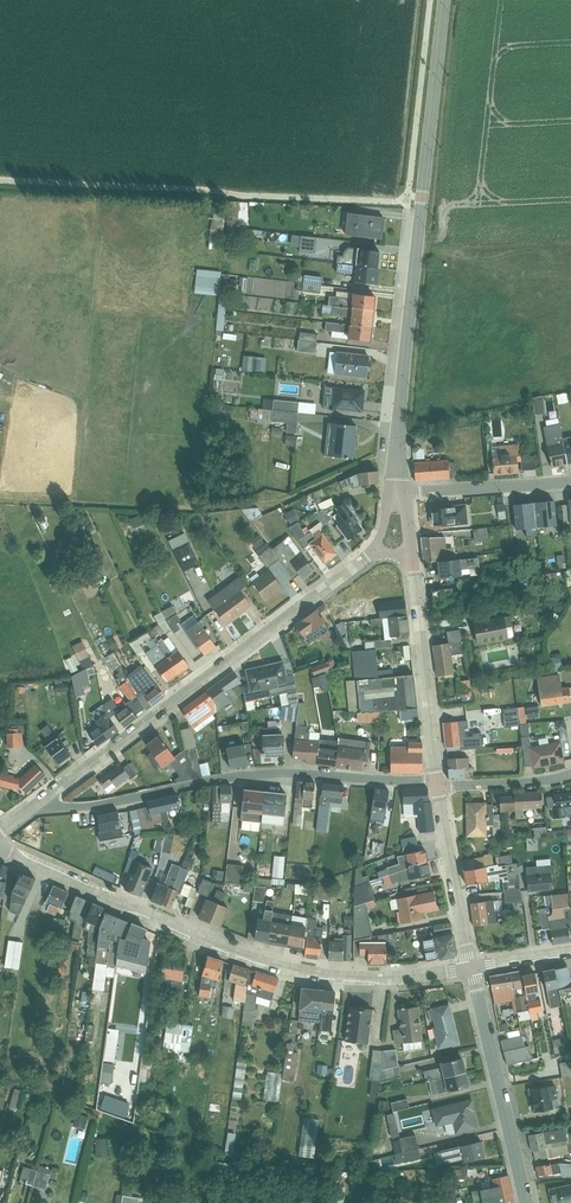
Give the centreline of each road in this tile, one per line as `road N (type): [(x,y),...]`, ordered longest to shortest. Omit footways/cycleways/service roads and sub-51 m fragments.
road 1 (tertiary): [(473,968),(389,981),(290,972),(224,952),(0,848)]
road 2 (tertiary): [(445,0),(398,491)]
road 3 (residential): [(367,556),(39,805)]
road 4 (track): [(399,454),(278,505),(0,501)]
road 5 (residential): [(437,786),(234,777),(102,806),(39,805)]
road 6 (tertiary): [(473,968),(528,1202)]
road 7 (tertiary): [(411,561),(437,786)]
road 8 (tertiary): [(437,786),(473,968)]
road 9 (residential): [(398,491),(570,479)]
road 10 (residential): [(570,776),(437,786)]

